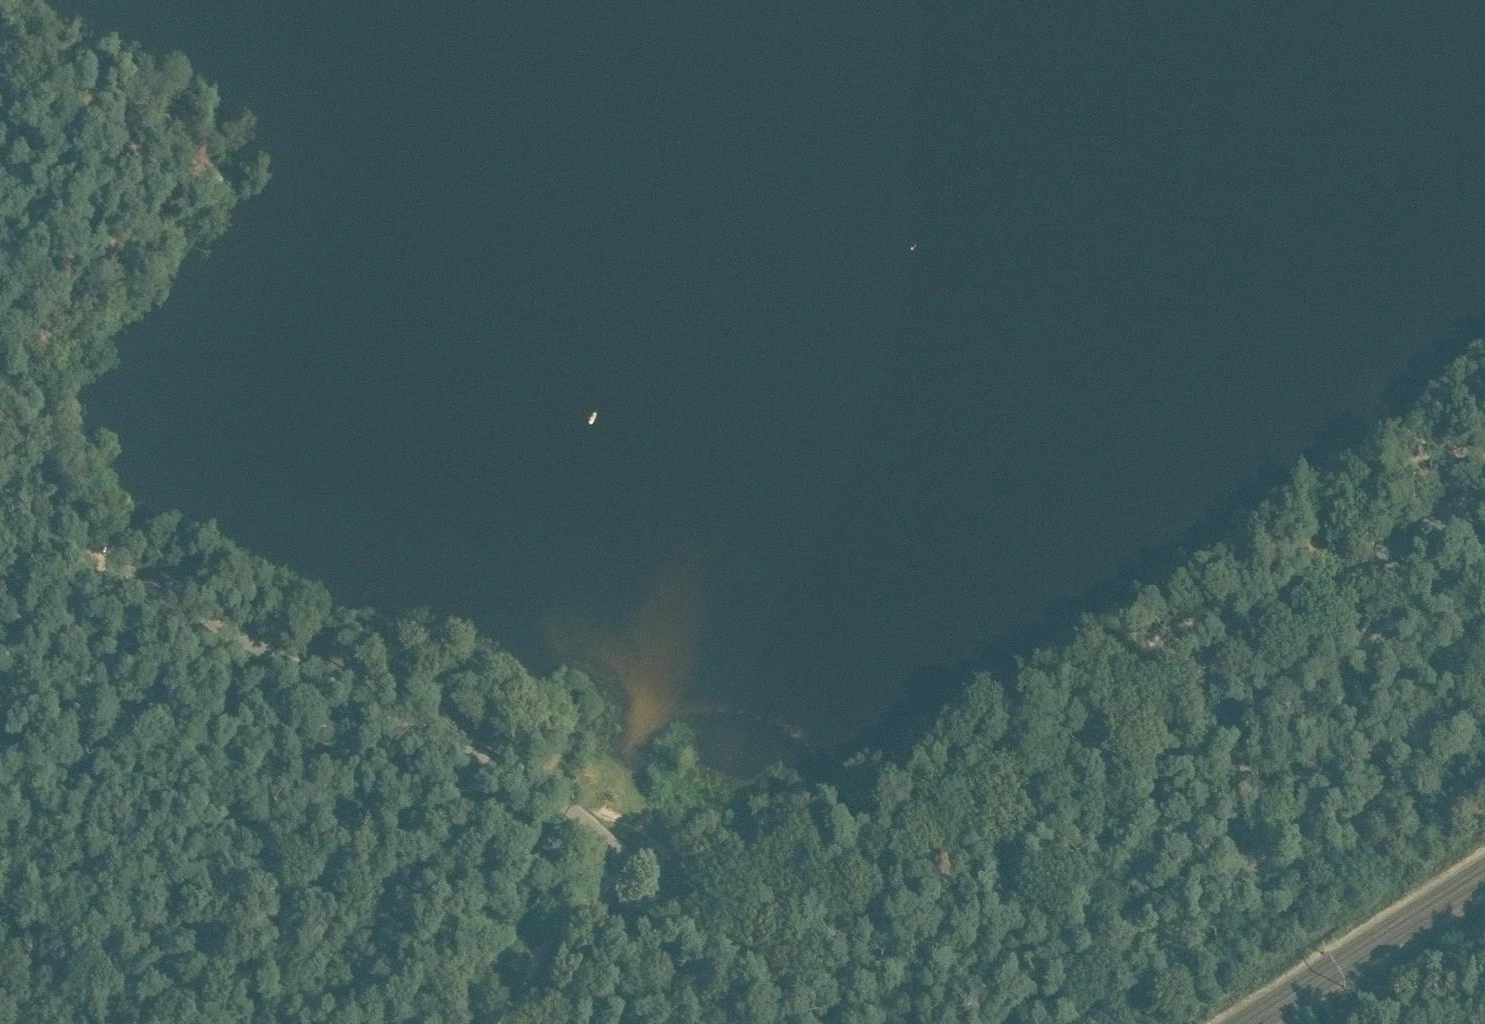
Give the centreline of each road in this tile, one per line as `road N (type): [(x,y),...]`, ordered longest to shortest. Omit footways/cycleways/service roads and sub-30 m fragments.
road 1 (unclassified): [(0,616),(105,599),(199,615),(540,788),(589,819),(698,921),(768,954),(810,949),(853,928),(1484,493)]

